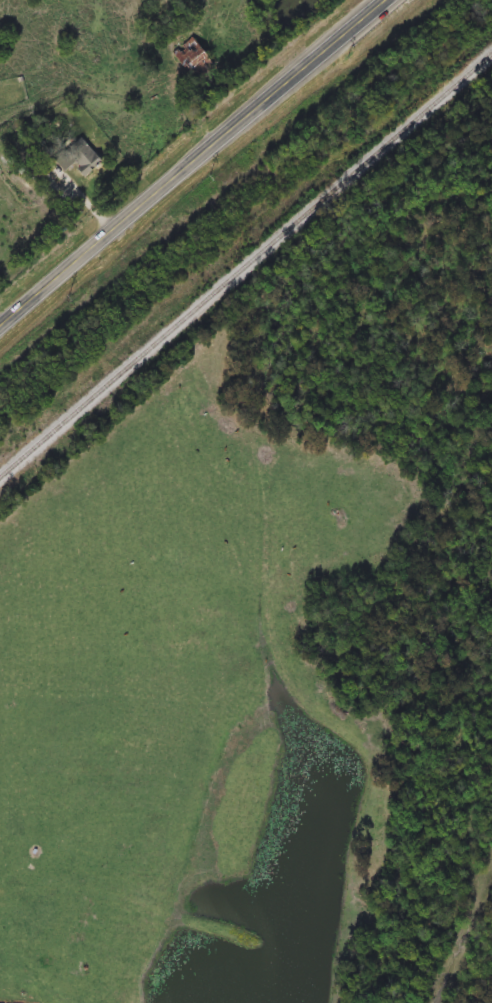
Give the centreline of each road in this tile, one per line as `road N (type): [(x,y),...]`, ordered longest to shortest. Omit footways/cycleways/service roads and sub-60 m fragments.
road 1 (primary): [(0,329),(387,0)]

